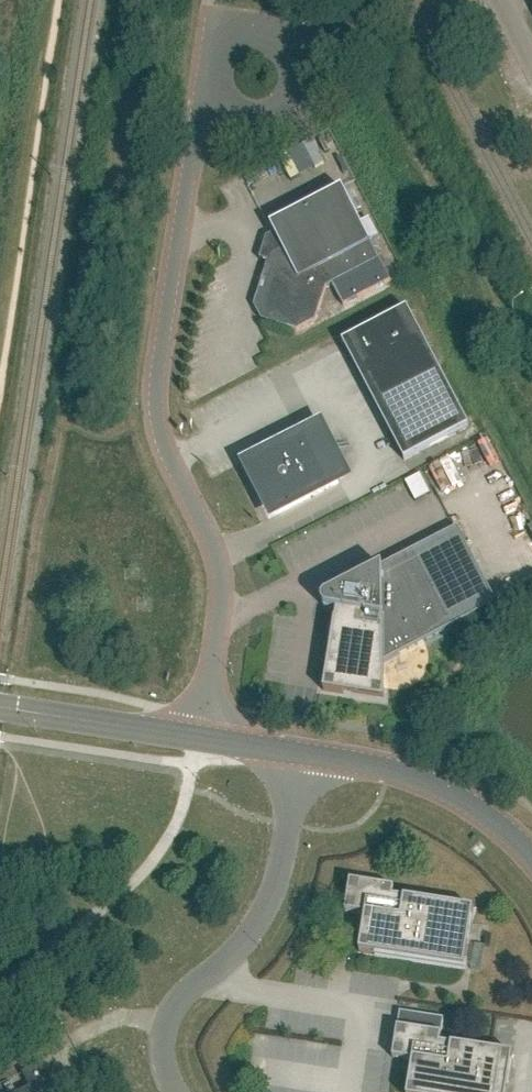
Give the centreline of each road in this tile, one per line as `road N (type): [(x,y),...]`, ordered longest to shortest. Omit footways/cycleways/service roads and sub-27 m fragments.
road 1 (unclassified): [(198,120),(157,392),(158,422),(218,558),(223,609),(202,738)]
road 2 (unclassified): [(176,1091),(164,1053),(168,1024),(182,1000),(251,937),(271,899),(303,753)]
road 3 (unclassified): [(531,855),(480,811),(430,784),(303,753)]
road 4 (unclassified): [(215,27),(258,30),(289,50),(301,78),(295,103),(266,120),(198,120)]
road 5 (unclassified): [(202,738),(0,705)]

